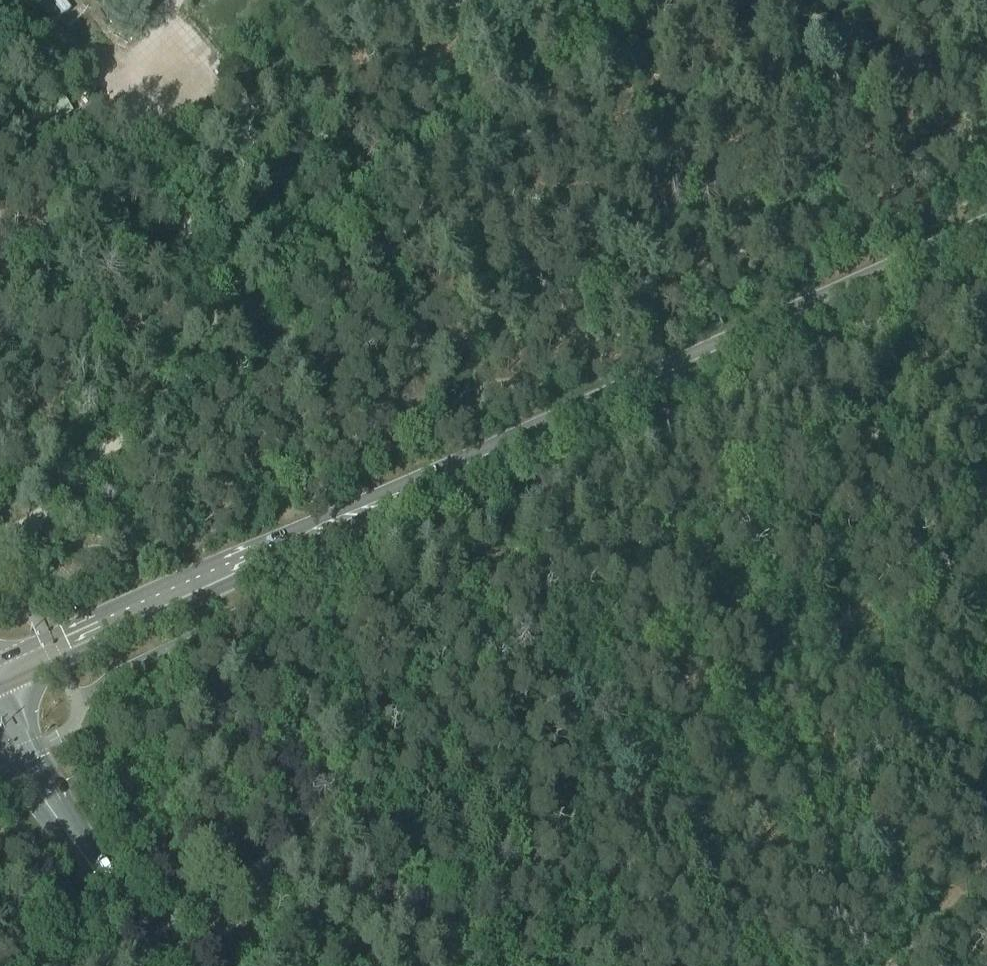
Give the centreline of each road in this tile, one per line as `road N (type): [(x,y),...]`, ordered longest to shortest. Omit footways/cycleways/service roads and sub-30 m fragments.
road 1 (primary): [(986,222),(0,673)]
road 2 (track): [(336,575),(612,965)]
road 3 (track): [(229,309),(570,0)]
road 4 (tertiary): [(172,965),(0,722)]
road 5 (track): [(986,828),(927,880),(884,938),(842,965)]

